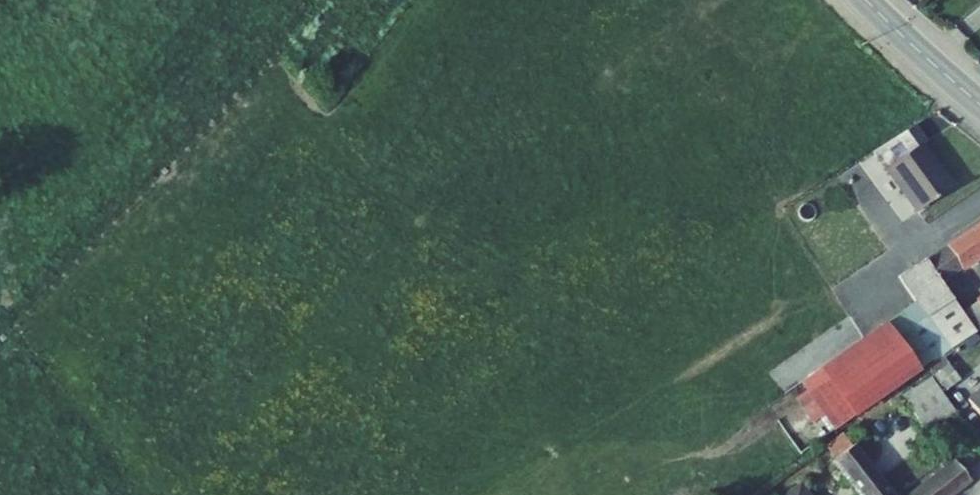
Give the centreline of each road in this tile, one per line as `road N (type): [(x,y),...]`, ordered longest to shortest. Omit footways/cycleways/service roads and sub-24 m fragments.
road 1 (tertiary): [(979,104),(867,0)]

